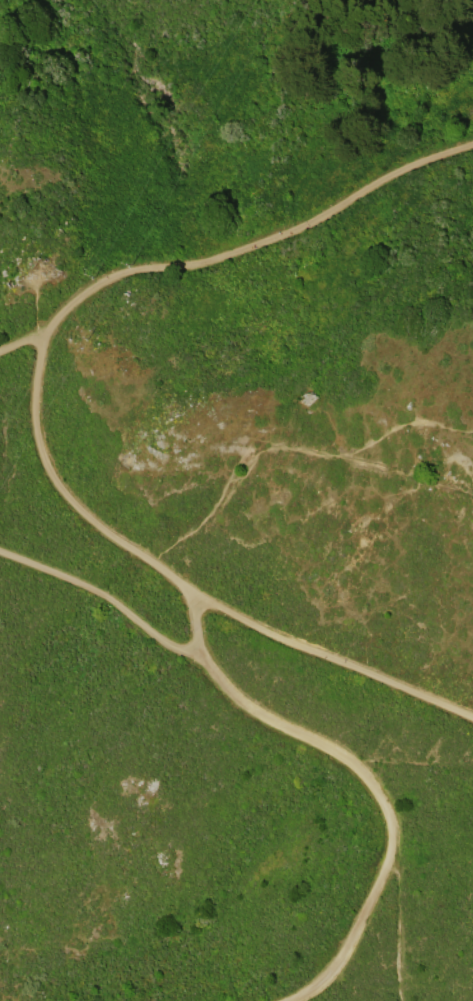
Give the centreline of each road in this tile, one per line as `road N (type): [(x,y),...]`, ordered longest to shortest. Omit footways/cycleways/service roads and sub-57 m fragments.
road 1 (track): [(472,141),(257,243),(102,281),(67,306),(40,344)]
road 2 (track): [(40,344),(38,415),(49,465),(87,519),(196,596)]
road 3 (track): [(196,596),(472,714)]
road 4 (track): [(203,657),(244,706),(364,770),(388,813),(391,850)]
road 5 (track): [(0,548),(97,591),(167,644),(203,657)]
road 6 (track): [(391,850),(340,963),(290,1000)]

